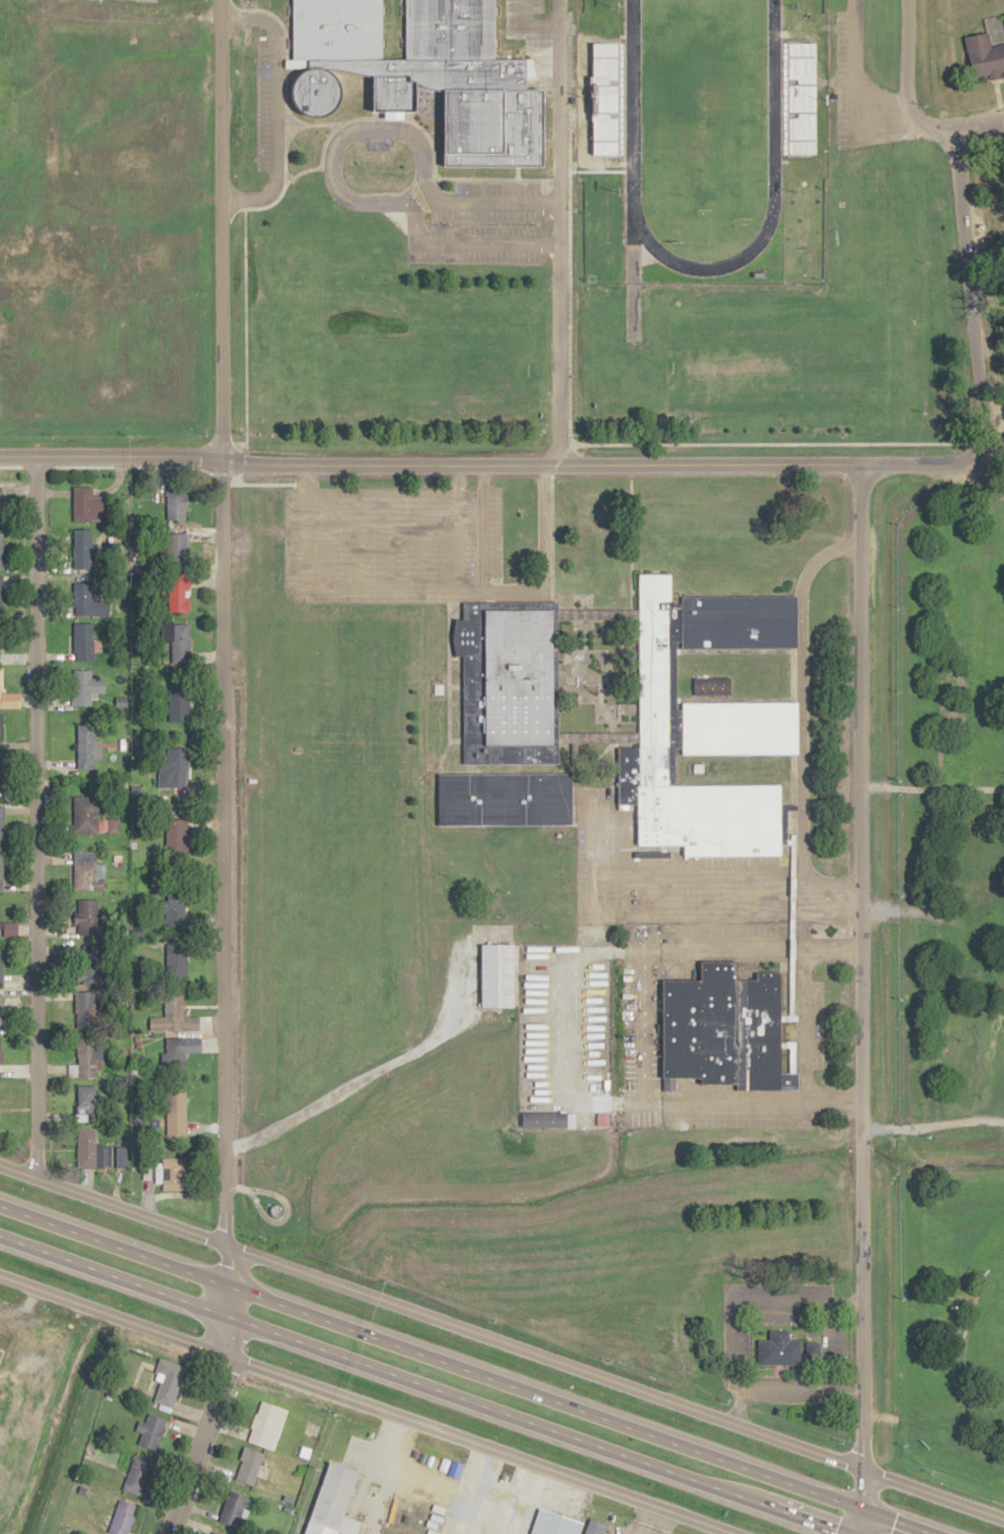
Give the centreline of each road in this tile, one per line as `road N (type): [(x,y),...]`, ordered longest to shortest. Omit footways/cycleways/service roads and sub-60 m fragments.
road 1 (residential): [(168,1533),(228,1359),(218,0)]
road 2 (residential): [(1003,1520),(0,1169)]
road 3 (residential): [(861,465),(862,1469)]
road 4 (trunk): [(937,1533),(0,1206)]
road 5 (trunk): [(0,1238),(835,1533)]
road 6 (residential): [(861,465),(0,458)]
road 7 (residential): [(0,1278),(726,1533)]
road 8 (residential): [(29,1179),(31,458)]
road 9 (residential): [(956,139),(971,464),(861,465)]

